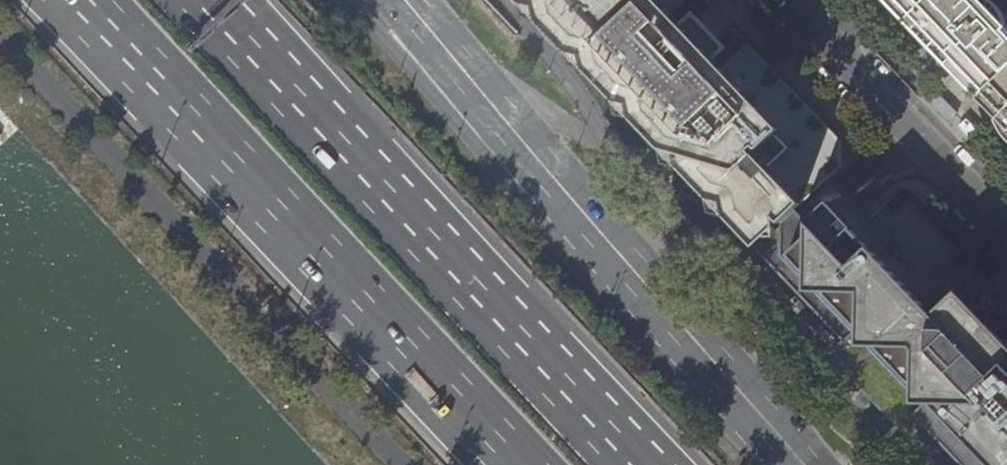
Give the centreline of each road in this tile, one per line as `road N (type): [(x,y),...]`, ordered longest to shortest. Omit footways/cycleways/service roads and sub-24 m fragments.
road 1 (motorway): [(79,0),(521,464)]
road 2 (motorway): [(646,464),(207,0)]
road 3 (residential): [(0,31),(404,464)]
road 4 (secondary): [(805,464),(477,87)]
road 5 (residential): [(785,0),(1006,235)]
road 6 (secondary): [(392,0),(477,87)]

